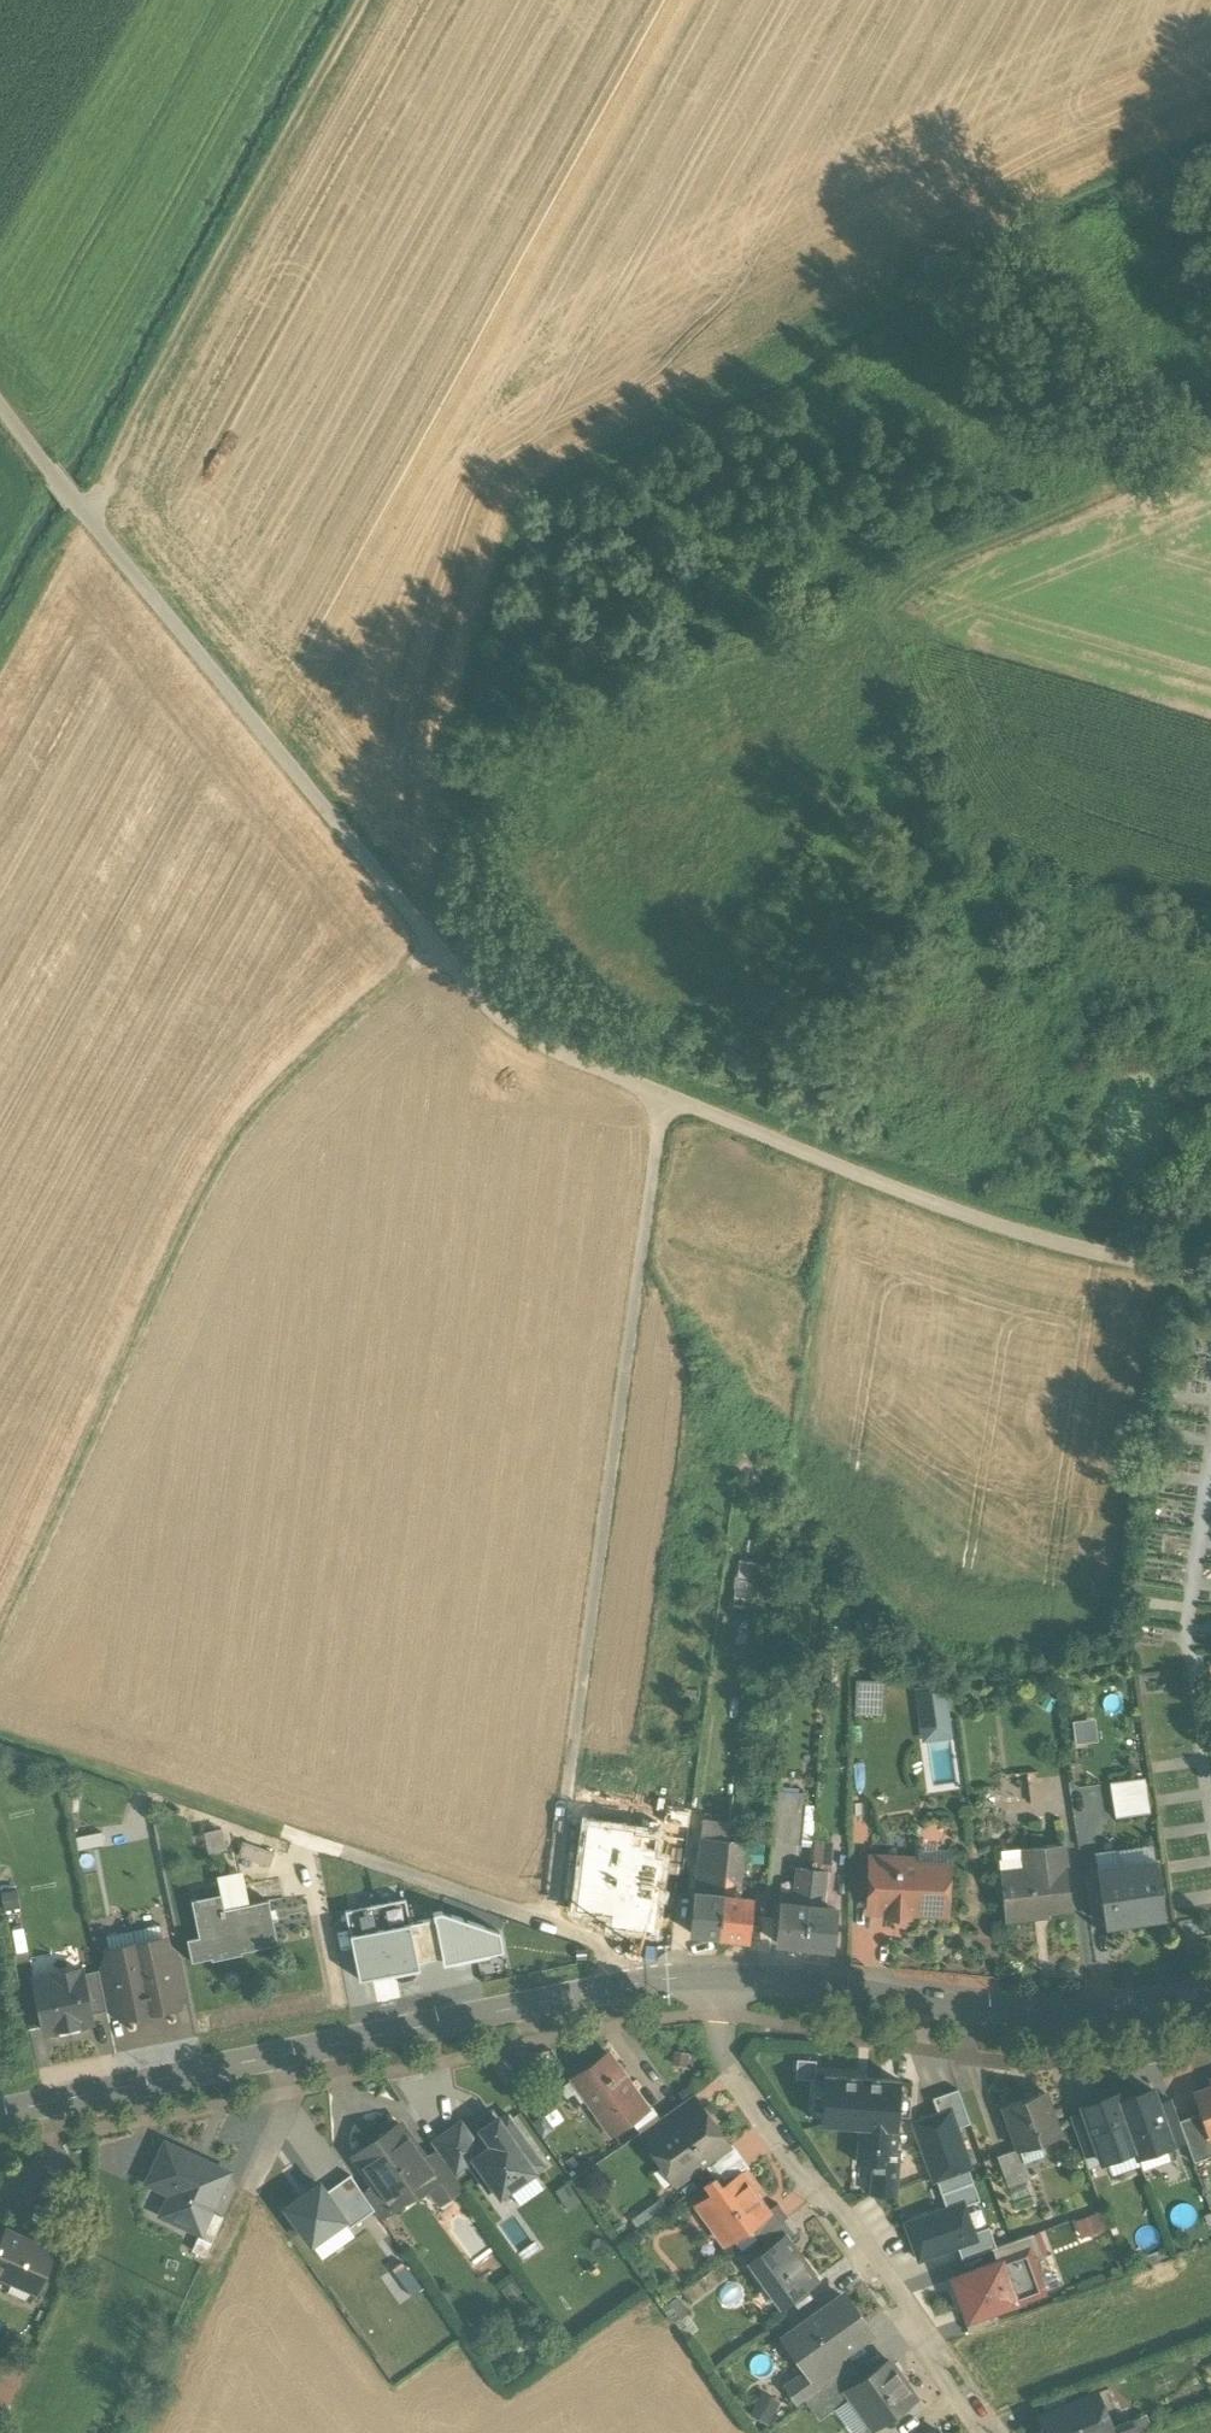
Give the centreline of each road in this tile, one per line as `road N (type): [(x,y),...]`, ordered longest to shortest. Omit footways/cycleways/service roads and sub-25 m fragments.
road 1 (track): [(1210,464),(866,609),(947,793),(1001,891),(1040,944),(1103,993),(1210,1047)]
road 2 (track): [(673,1108),(545,1053),(496,1018),(88,519)]
road 3 (track): [(442,952),(239,1113),(0,1632)]
road 4 (track): [(548,1926),(673,1108)]
road 5 (residential): [(718,1975),(648,1982),(0,2113)]
road 6 (track): [(88,519),(371,0)]
road 7 (track): [(673,1108),(987,1231),(1210,1281)]
road 8 (residential): [(718,1975),(715,2040),(993,2432)]
road 9 (residential): [(1210,2004),(1089,2018),(718,1975)]
road 10 (track): [(0,1728),(282,1831)]
road 11 (track): [(88,519),(0,403)]

